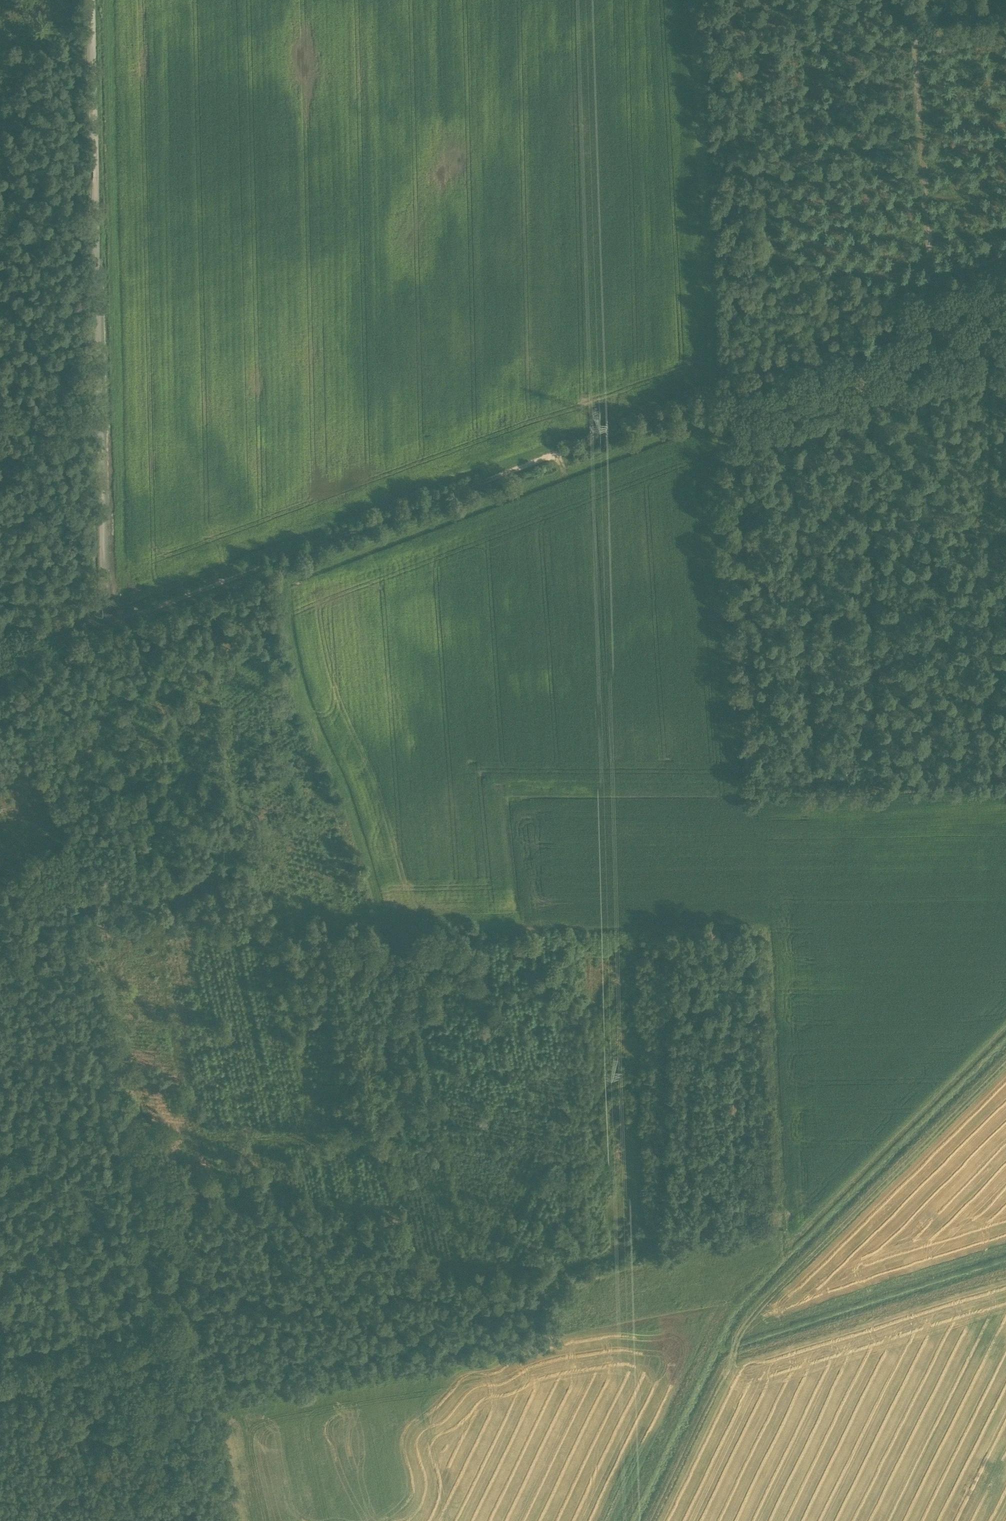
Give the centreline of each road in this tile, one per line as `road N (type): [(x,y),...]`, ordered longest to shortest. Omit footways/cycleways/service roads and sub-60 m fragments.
road 1 (track): [(102,614),(1005,296)]
road 2 (track): [(102,614),(89,0)]

